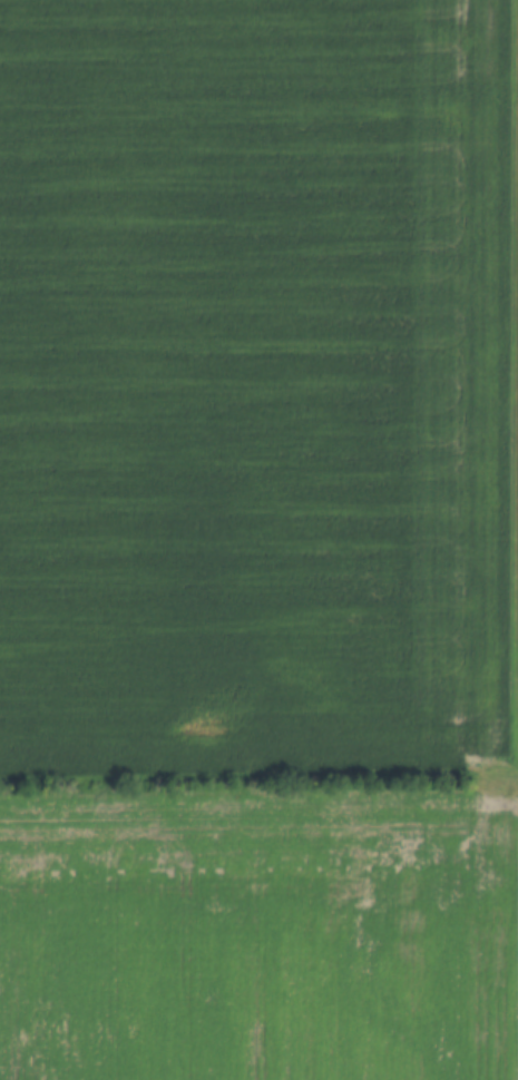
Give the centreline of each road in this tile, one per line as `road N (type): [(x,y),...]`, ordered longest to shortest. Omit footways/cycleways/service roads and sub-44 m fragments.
road 1 (track): [(517,782),(0,775)]

